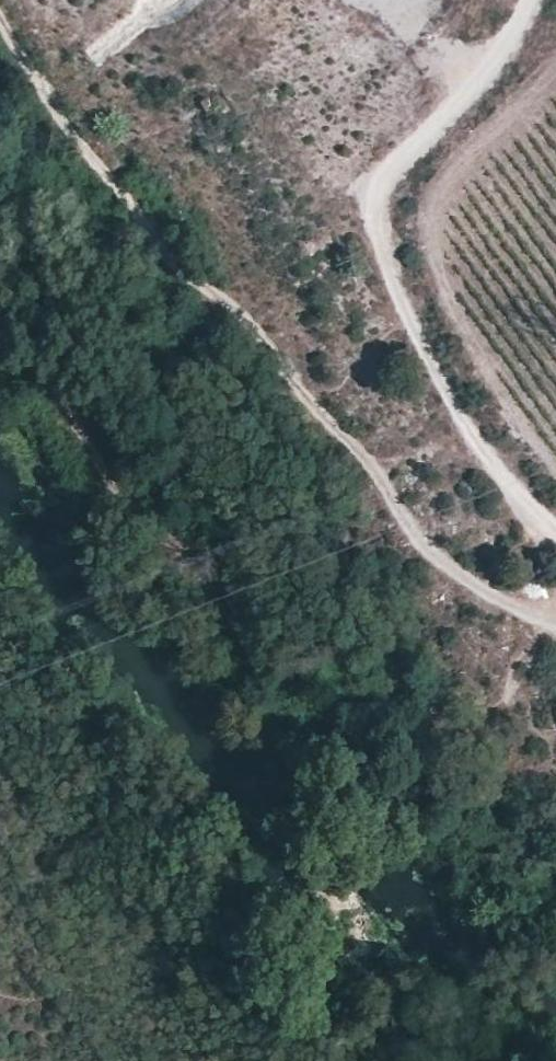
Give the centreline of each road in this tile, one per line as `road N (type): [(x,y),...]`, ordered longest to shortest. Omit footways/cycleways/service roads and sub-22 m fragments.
road 1 (track): [(555,616),(483,589),(429,544),(263,340),(174,264),(91,174),(57,103),(0,38)]
road 2 (track): [(0,310),(68,424),(273,670),(323,706),(373,679),(409,684),(448,712),(516,687)]
road 3 (track): [(555,537),(465,424),(404,299),(376,212),(382,188),(507,48),(532,0)]

